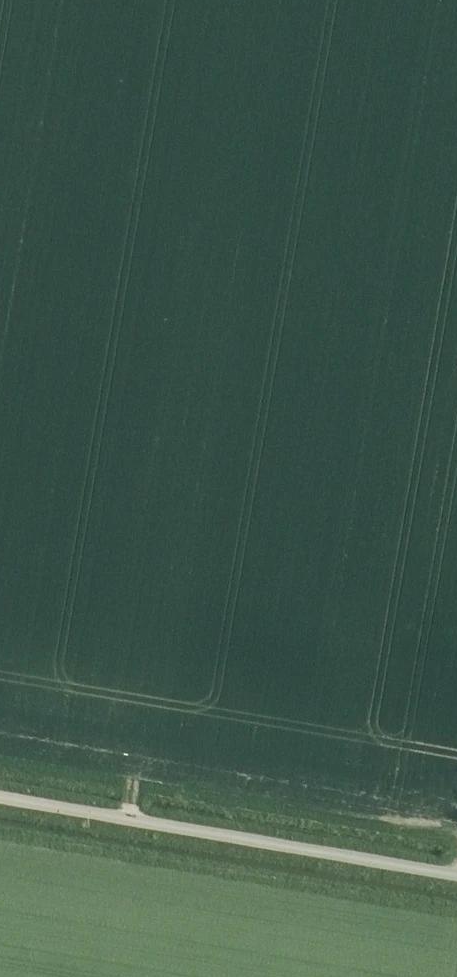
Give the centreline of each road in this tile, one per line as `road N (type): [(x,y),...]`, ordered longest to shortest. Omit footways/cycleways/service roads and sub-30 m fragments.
road 1 (track): [(456,920),(0,841)]
road 2 (residential): [(0,798),(456,876)]

